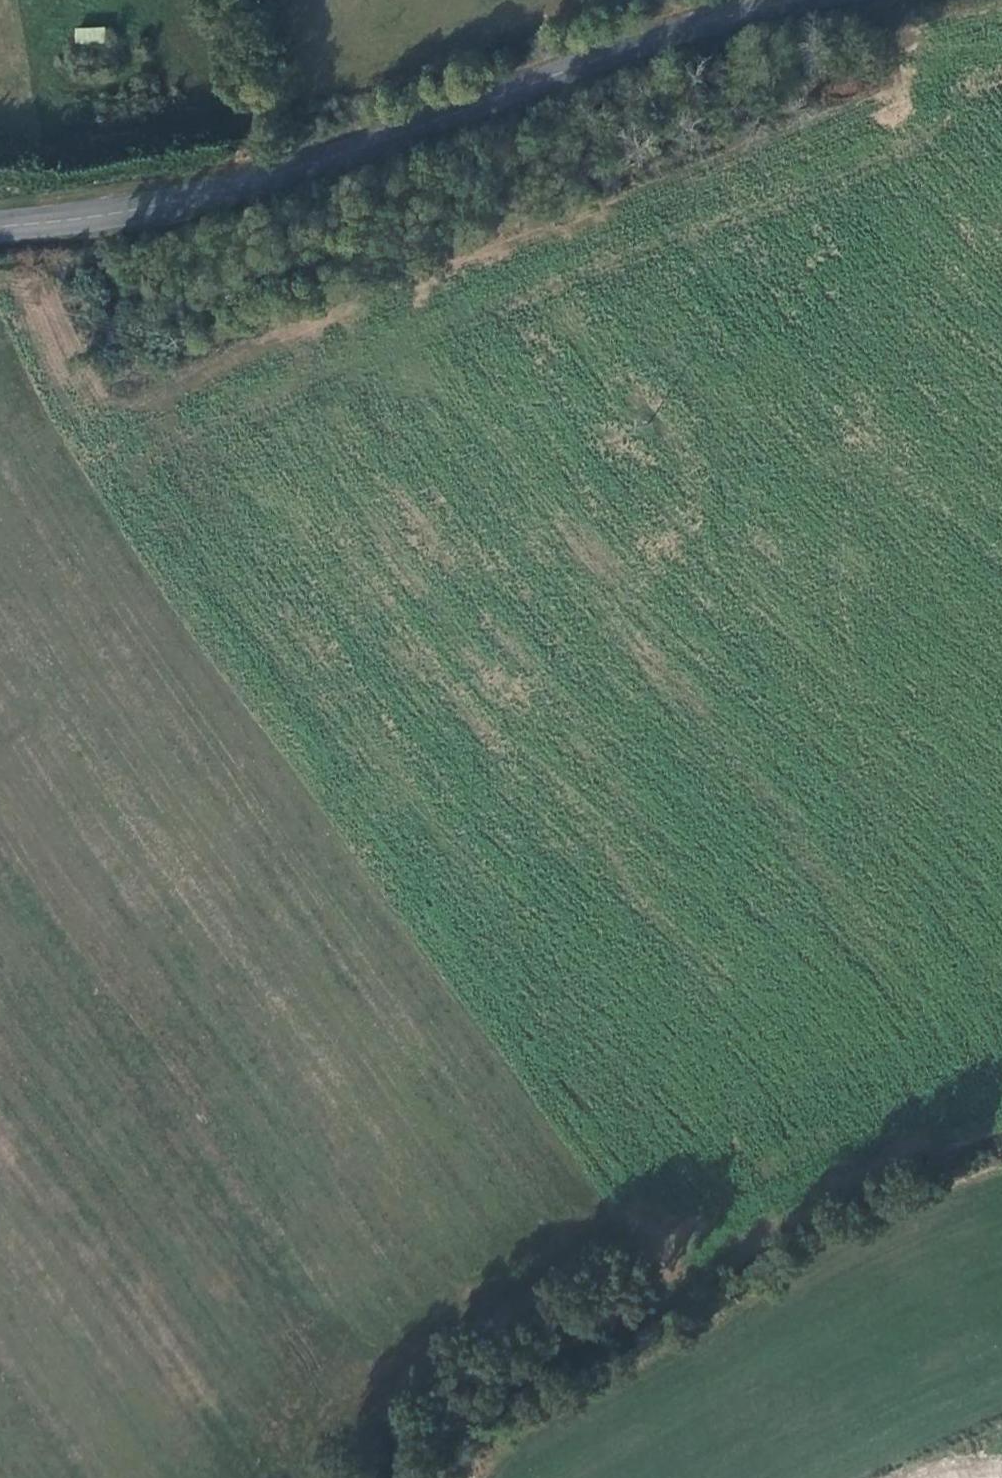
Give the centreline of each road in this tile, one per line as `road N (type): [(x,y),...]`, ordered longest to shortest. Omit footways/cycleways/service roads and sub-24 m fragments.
road 1 (secondary): [(0,226),(199,195),(329,159),(640,45),(795,0)]

